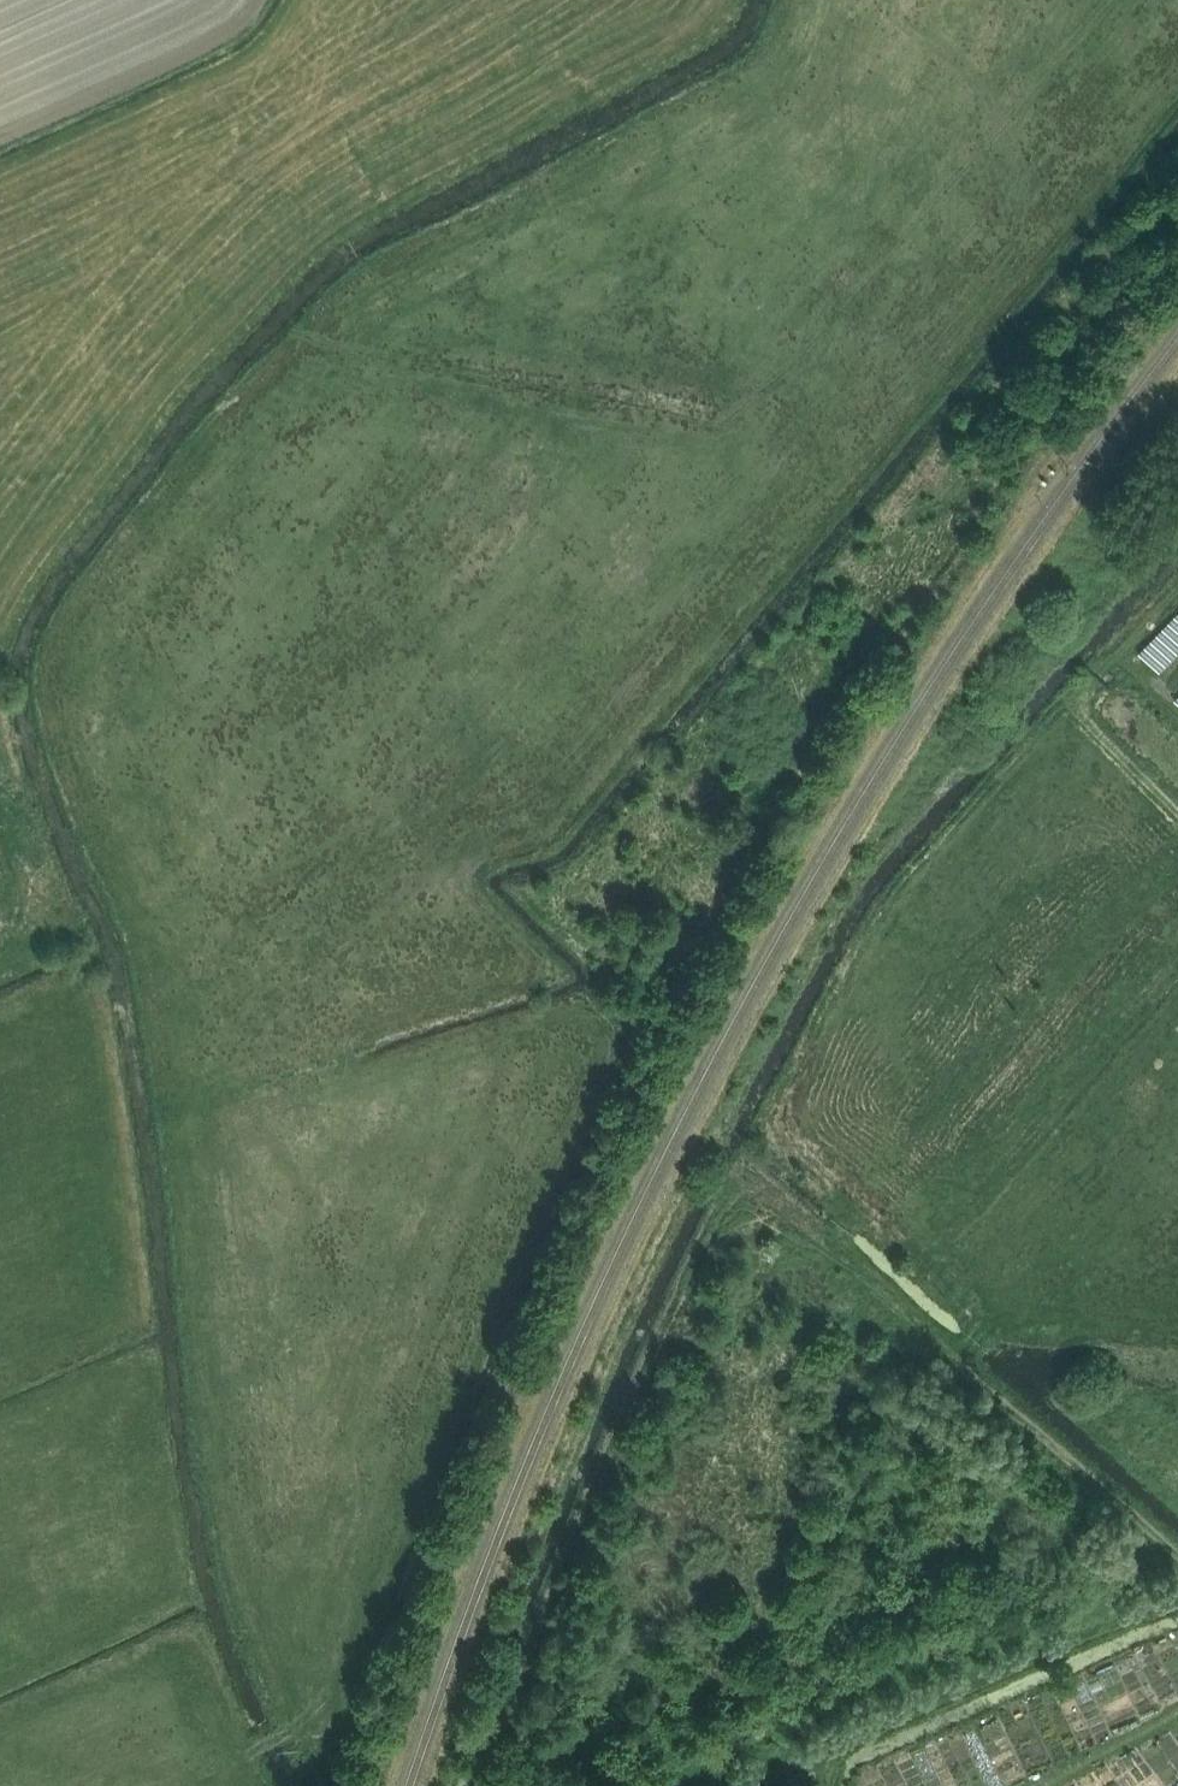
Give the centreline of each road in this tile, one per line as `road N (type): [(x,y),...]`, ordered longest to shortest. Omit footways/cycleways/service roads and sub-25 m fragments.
road 1 (track): [(1177,1558),(920,1333)]
road 2 (track): [(1177,1718),(1051,1785)]

